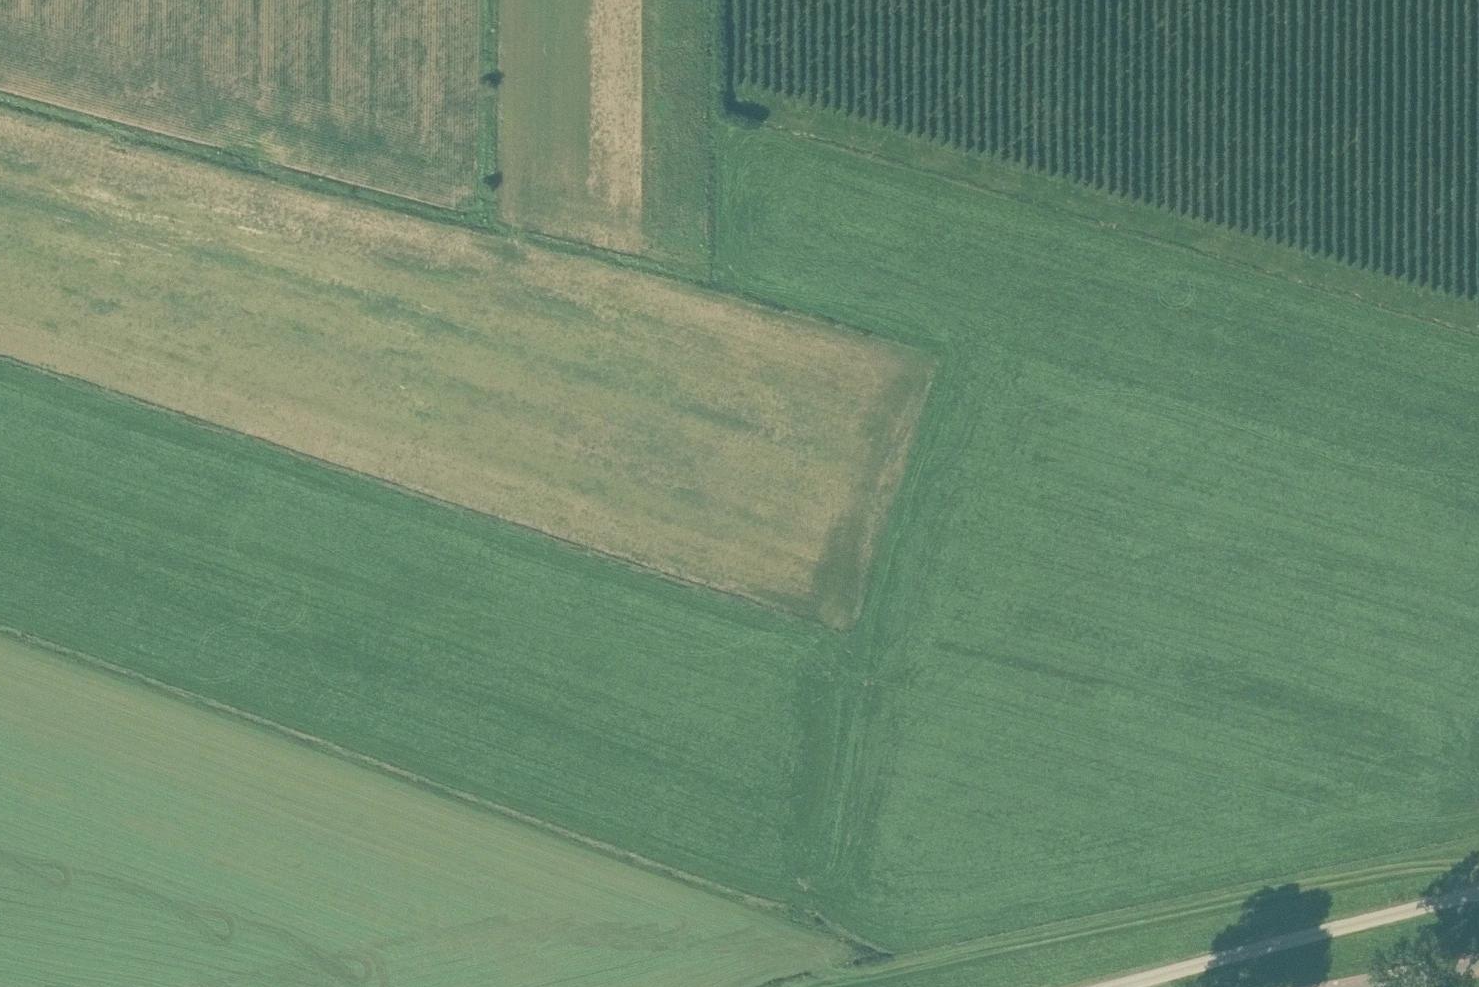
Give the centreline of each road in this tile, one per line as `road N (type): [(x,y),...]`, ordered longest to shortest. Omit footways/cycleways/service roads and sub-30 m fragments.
road 1 (unclassified): [(1478,897),(1127,986)]

